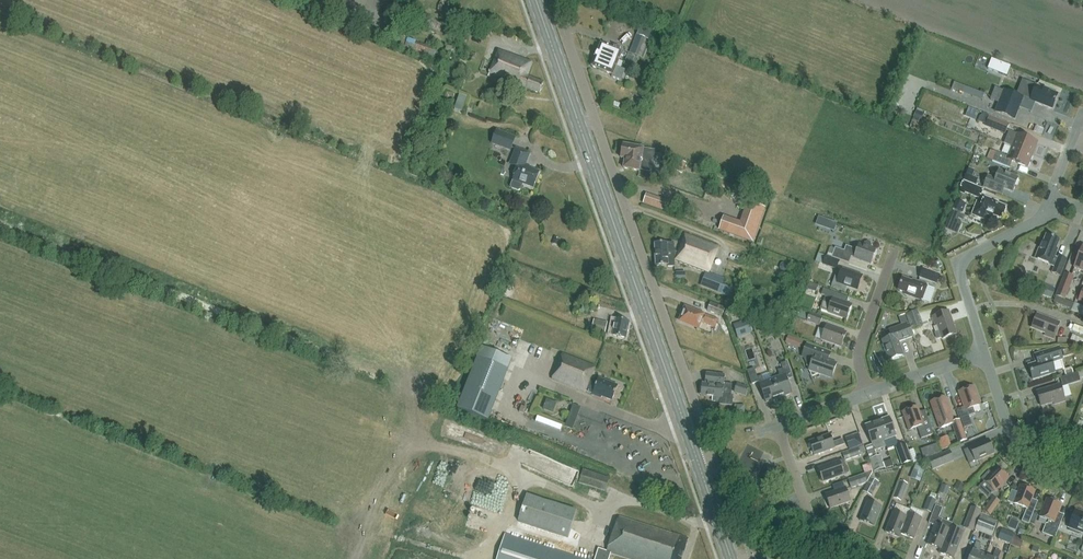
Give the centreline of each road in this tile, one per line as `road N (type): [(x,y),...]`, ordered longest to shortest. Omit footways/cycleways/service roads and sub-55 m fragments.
road 1 (unclassified): [(697,461),(713,455),(555,0)]
road 2 (primary): [(697,461),(537,0)]
road 3 (residential): [(985,354),(959,269),(965,255),(1054,206)]
road 4 (residential): [(881,558),(820,530),(777,426)]
road 5 (residential): [(1082,489),(1040,467),(1022,447),(985,354)]
road 6 (residential): [(869,394),(859,361),(863,334),(895,251)]
road 7 (residential): [(869,394),(985,354)]

